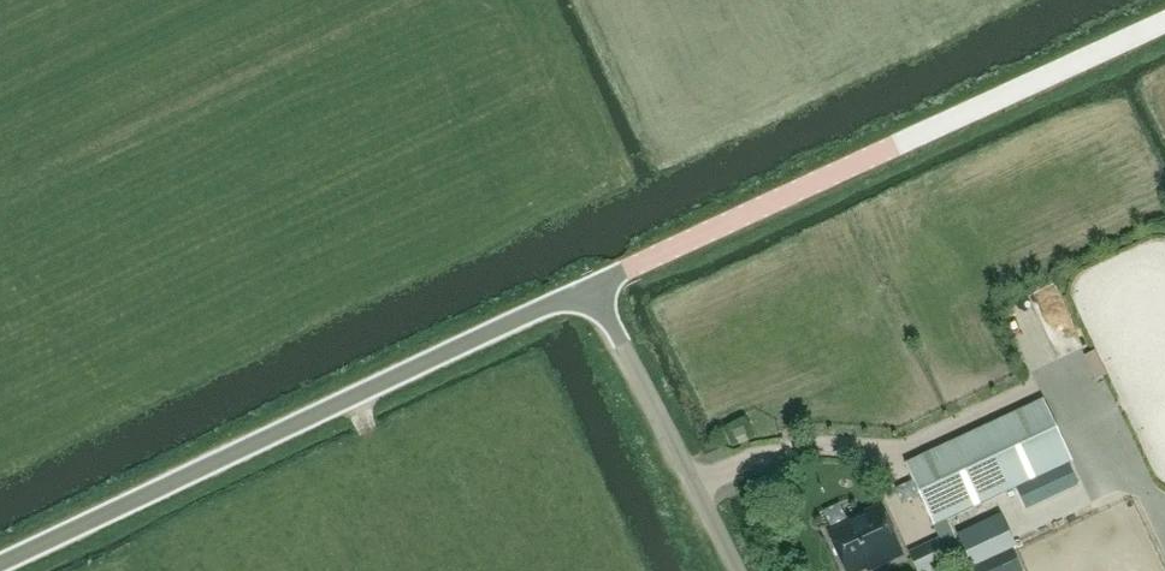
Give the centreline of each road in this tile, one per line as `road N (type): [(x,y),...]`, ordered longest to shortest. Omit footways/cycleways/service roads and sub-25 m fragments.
road 1 (unclassified): [(0,560),(591,285)]
road 2 (unclassified): [(591,285),(1164,16)]
road 3 (unclassified): [(737,570),(591,285)]

